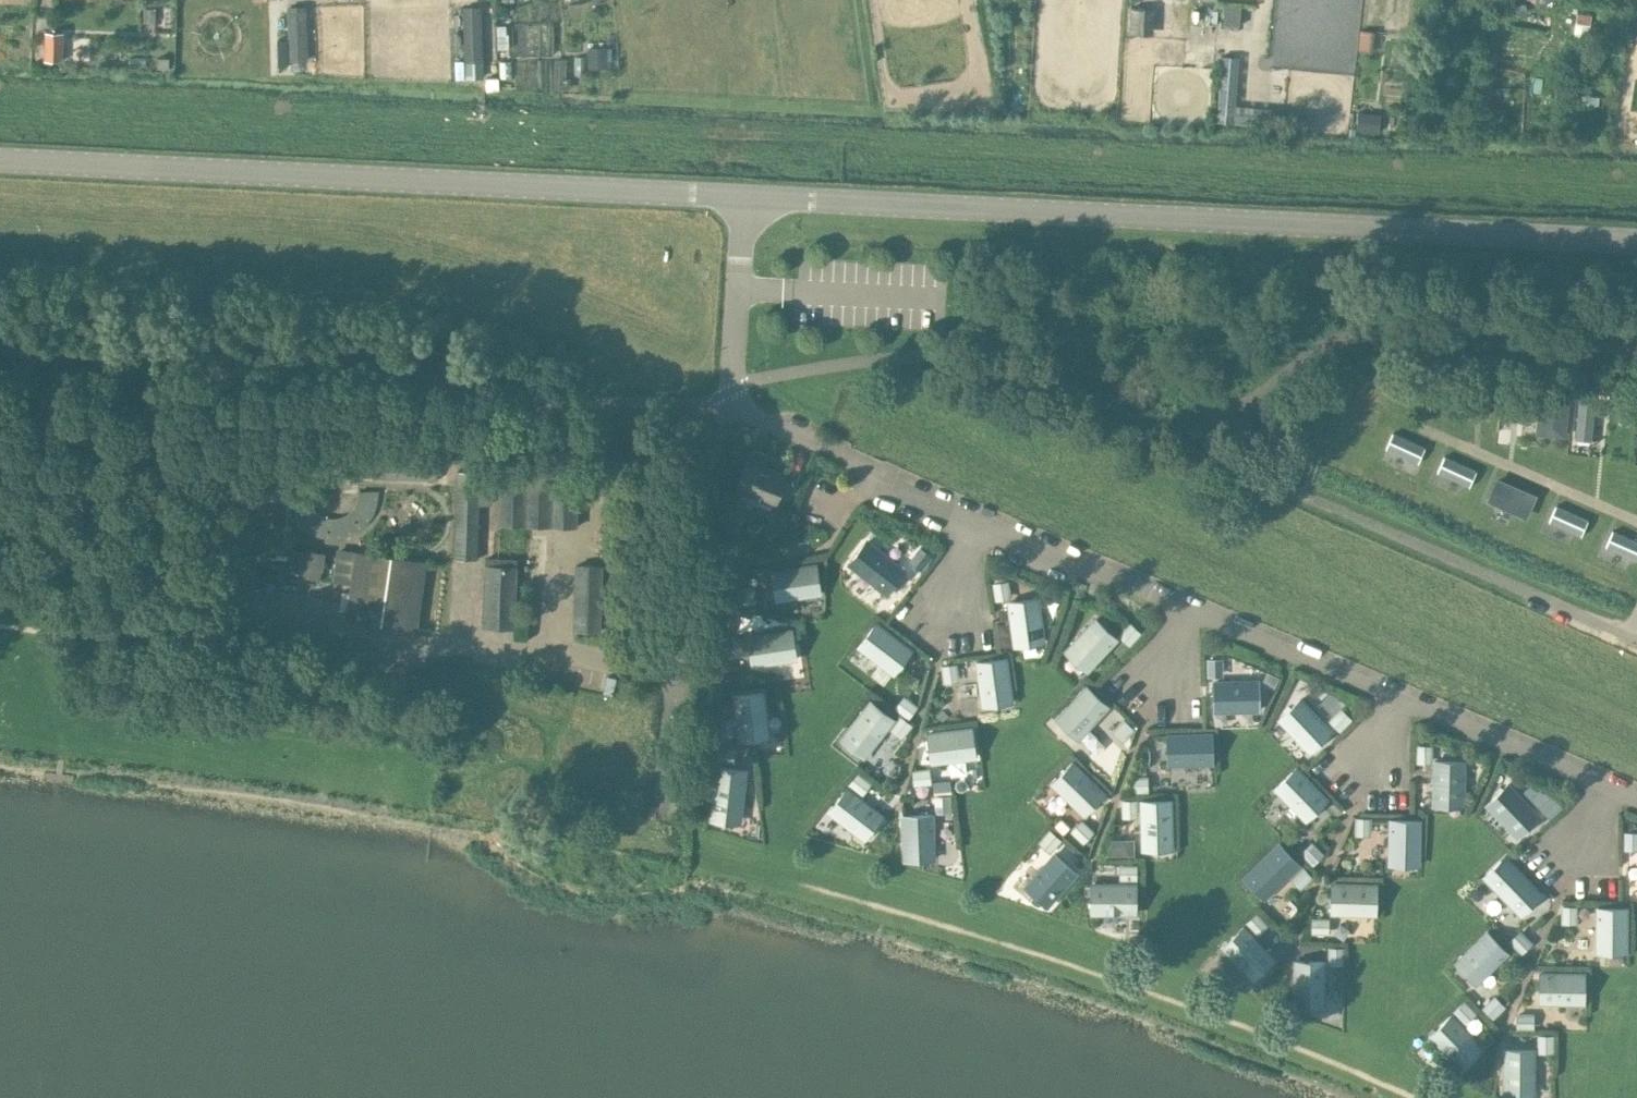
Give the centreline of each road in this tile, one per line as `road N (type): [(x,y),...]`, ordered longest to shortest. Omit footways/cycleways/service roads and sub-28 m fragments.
road 1 (secondary): [(1636,240),(745,195)]
road 2 (secondary): [(745,195),(0,162)]
road 3 (unclassified): [(732,403),(745,195)]

